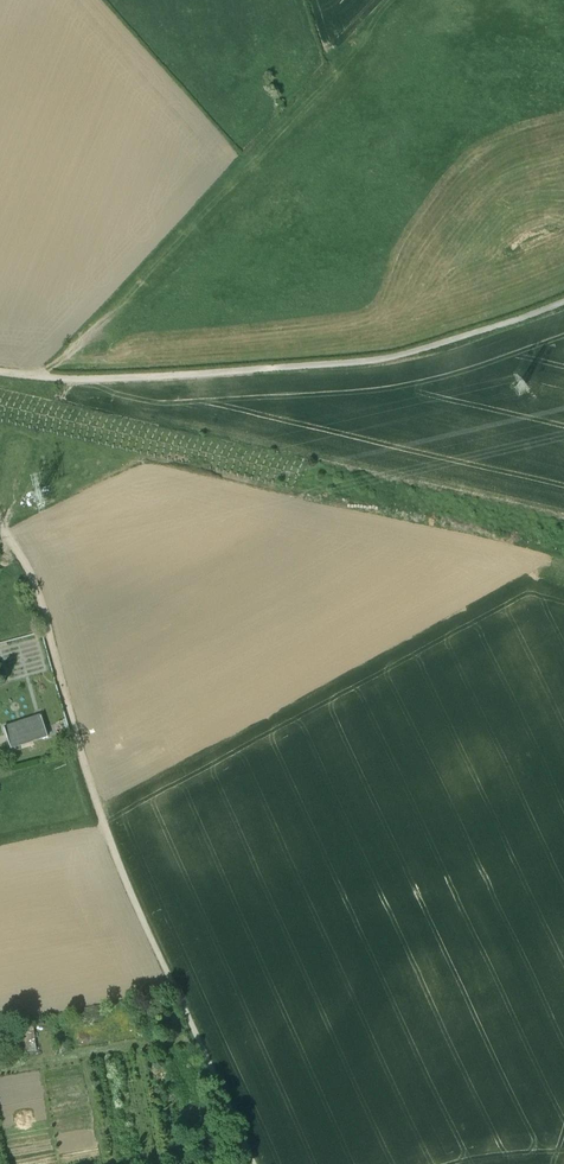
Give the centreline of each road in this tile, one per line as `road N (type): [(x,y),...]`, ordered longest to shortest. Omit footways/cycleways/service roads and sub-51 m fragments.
road 1 (track): [(252,1163),(130,890),(37,593),(0,524)]
road 2 (track): [(563,299),(365,360),(86,380),(0,373)]

